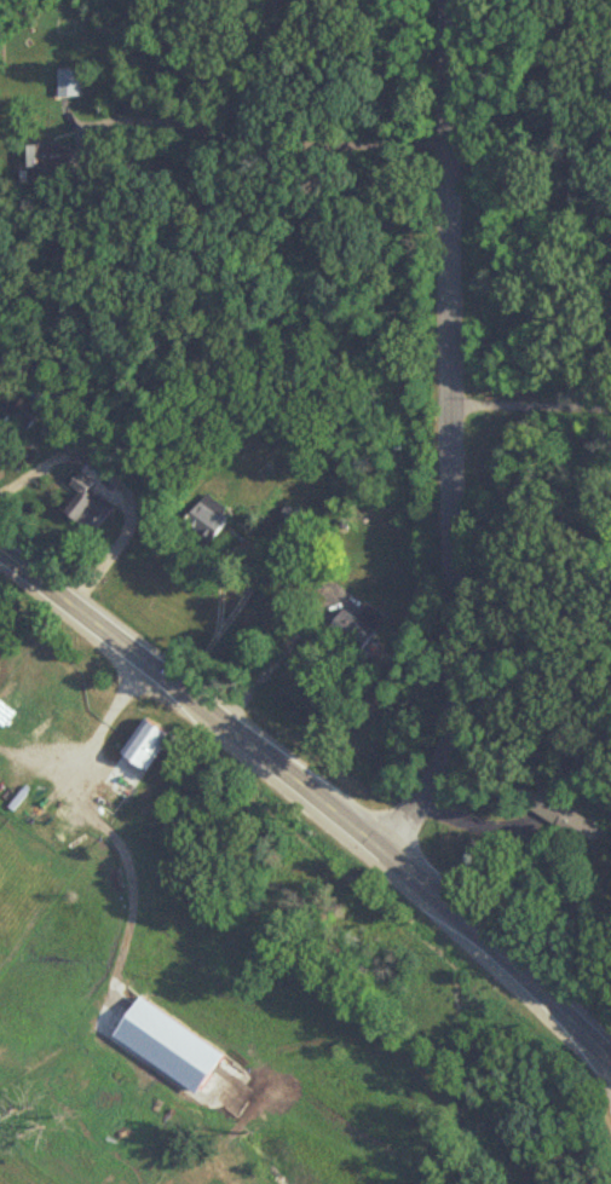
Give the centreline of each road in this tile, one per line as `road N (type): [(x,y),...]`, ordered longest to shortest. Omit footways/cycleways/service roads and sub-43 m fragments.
road 1 (residential): [(384,853),(431,784),(454,718),(444,0)]
road 2 (primary): [(0,549),(384,853),(610,1060)]

